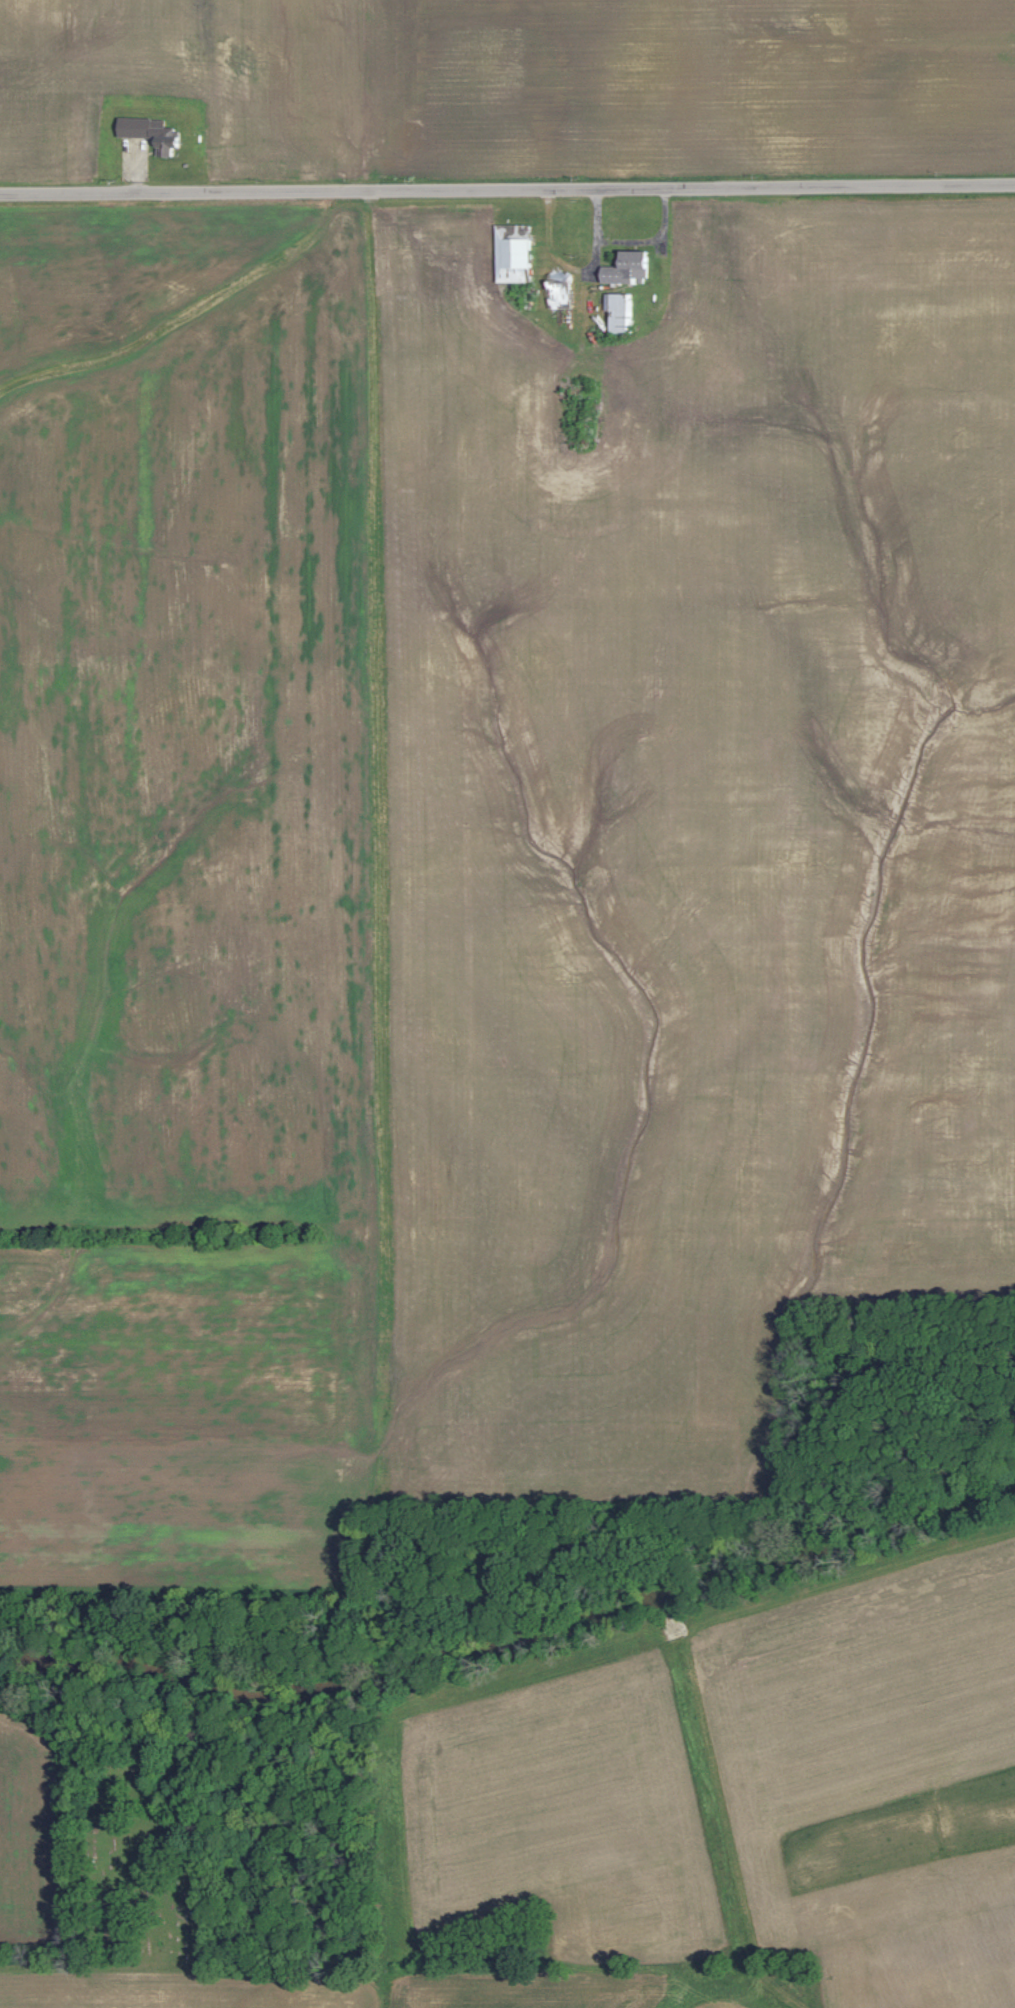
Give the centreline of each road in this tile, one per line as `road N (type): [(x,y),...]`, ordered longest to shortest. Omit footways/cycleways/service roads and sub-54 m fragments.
road 1 (residential): [(0,191),(1014,183)]

